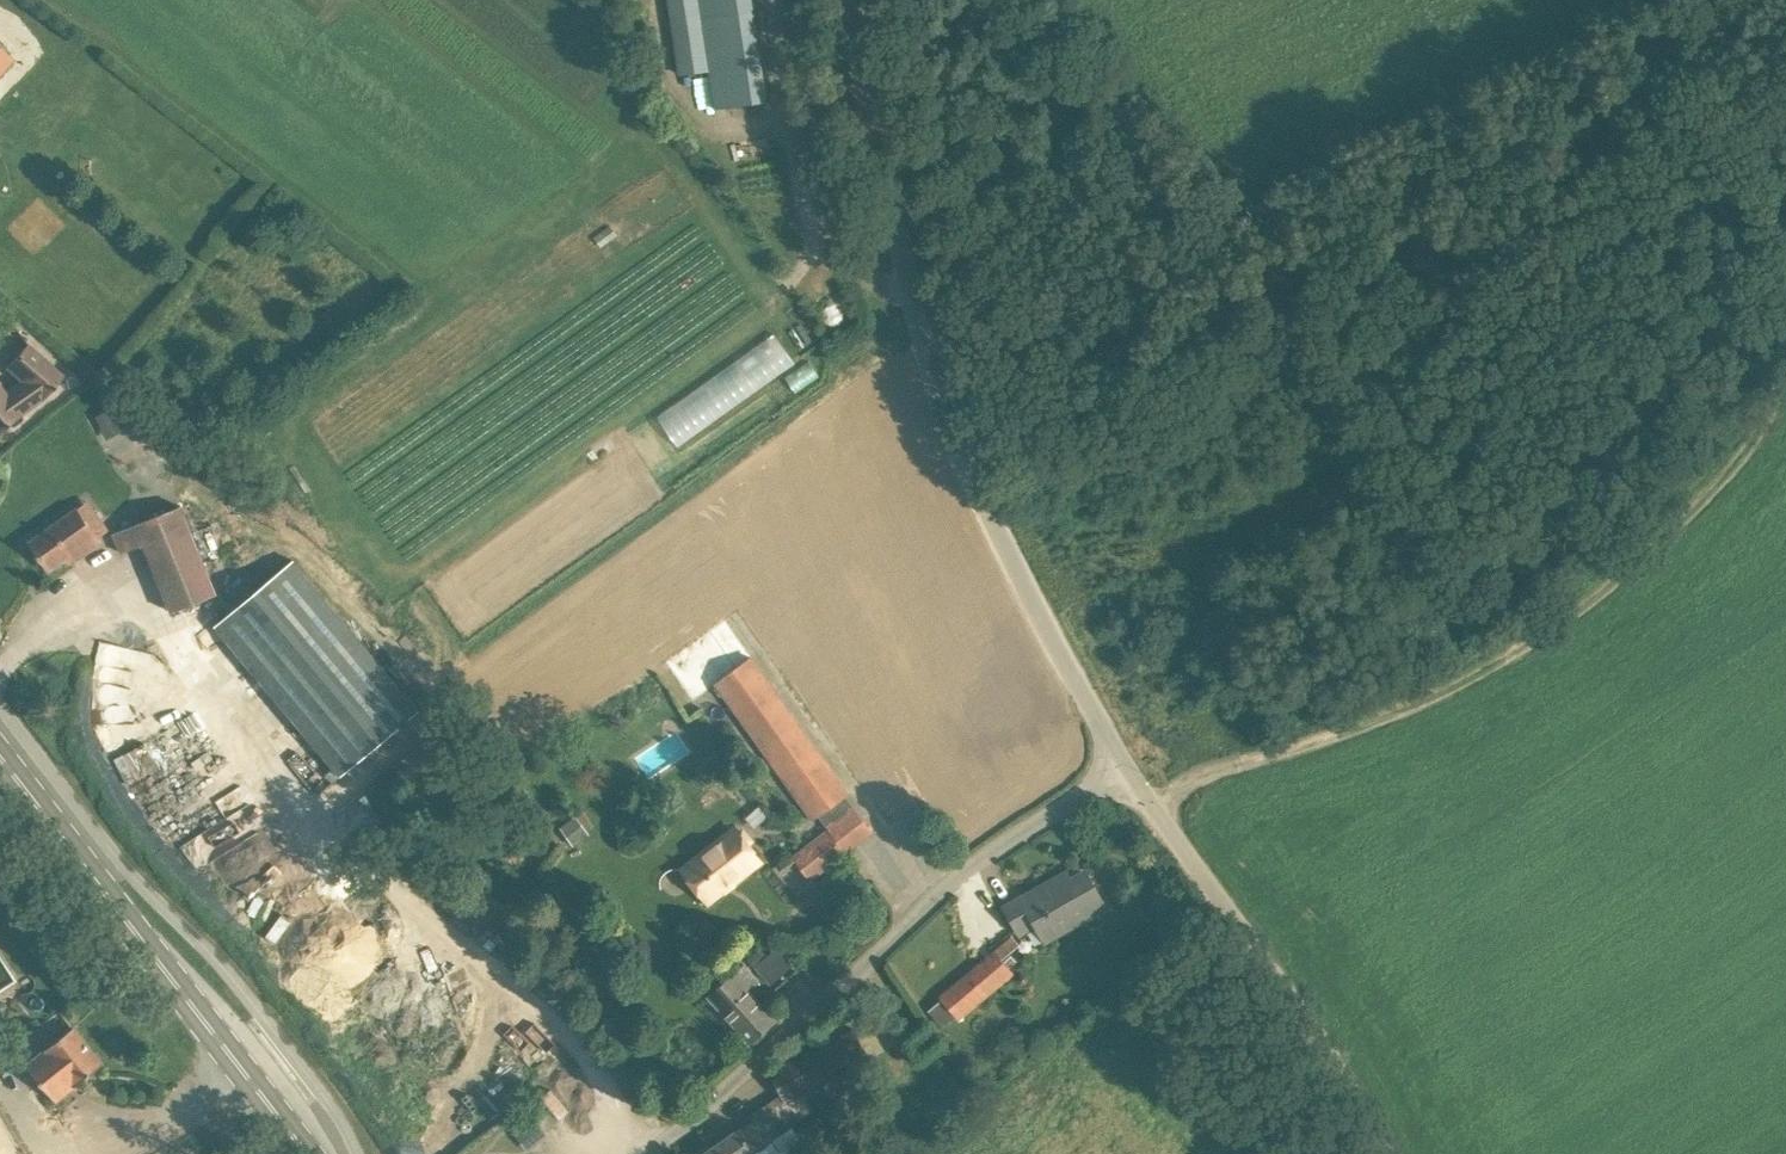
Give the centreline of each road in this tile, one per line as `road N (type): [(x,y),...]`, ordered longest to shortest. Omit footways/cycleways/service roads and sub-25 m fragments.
road 1 (unclassified): [(1120,771),(962,480),(849,0)]
road 2 (track): [(1785,387),(1709,502),(1612,589),(1527,646),(1188,790),(1154,815)]
road 3 (unclassified): [(669,1153),(750,1084),(932,899),(1120,771)]
road 4 (primary): [(316,1153),(0,744)]
road 5 (unclassified): [(1387,1153),(1290,993),(1120,771)]
road 6 (track): [(1785,246),(1710,0)]

